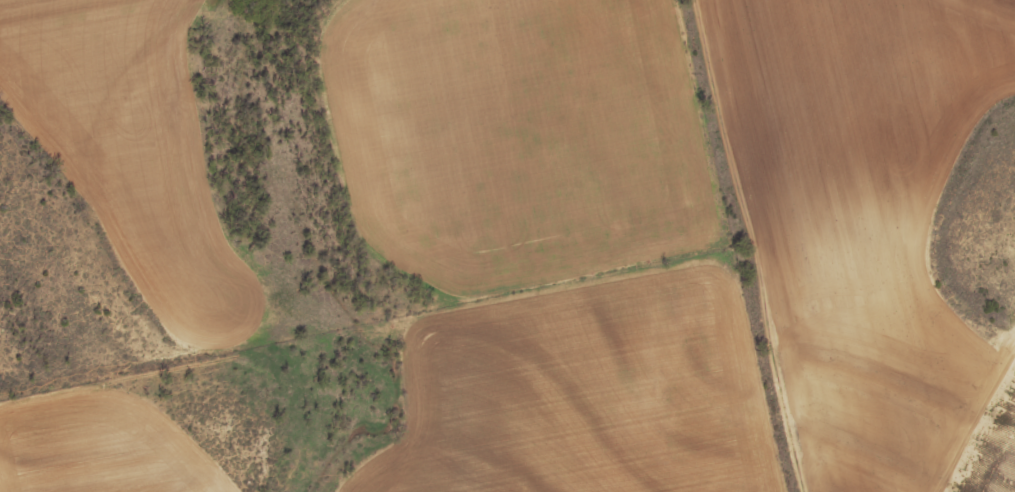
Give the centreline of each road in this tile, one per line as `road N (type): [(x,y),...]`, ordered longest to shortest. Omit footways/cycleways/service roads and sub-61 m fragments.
road 1 (residential): [(779,491),(680,0)]

